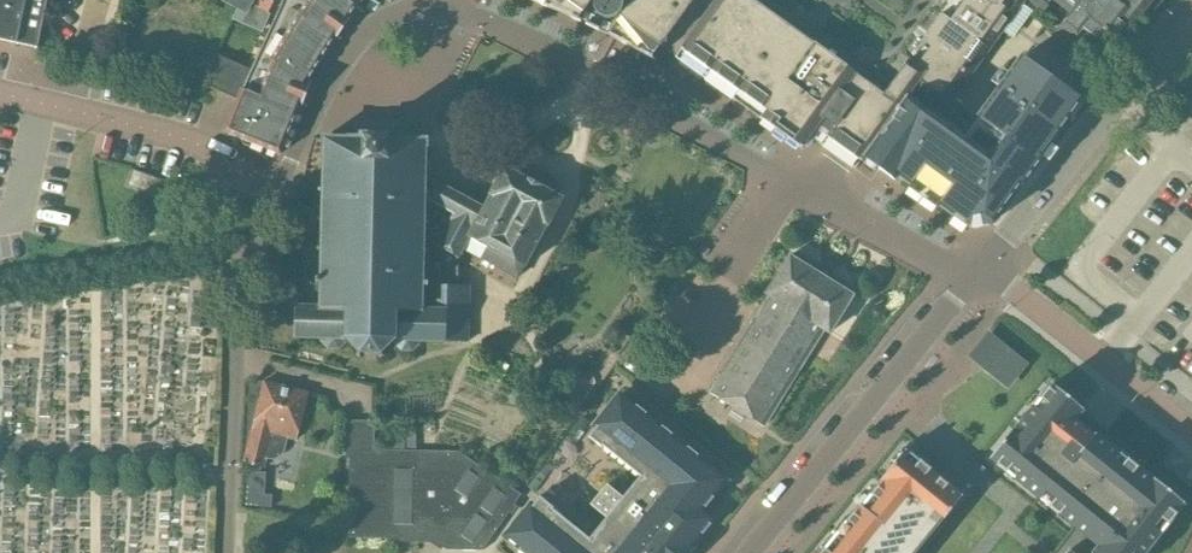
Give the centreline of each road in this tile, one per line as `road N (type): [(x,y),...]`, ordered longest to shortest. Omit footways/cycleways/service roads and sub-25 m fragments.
road 1 (residential): [(274,209),(324,90),(352,47),(389,14),(431,4),(455,7),(640,93),(784,181)]
road 2 (residential): [(982,268),(747,552)]
road 3 (residential): [(226,552),(242,294),(274,209)]
road 4 (residential): [(982,268),(1191,10)]
road 5 (residential): [(0,93),(193,142),(226,160),(274,209)]
road 6 (residential): [(1191,428),(982,268)]
road 7 (residential): [(982,268),(940,260),(784,181)]
road 8 (residential): [(677,369),(784,181)]

